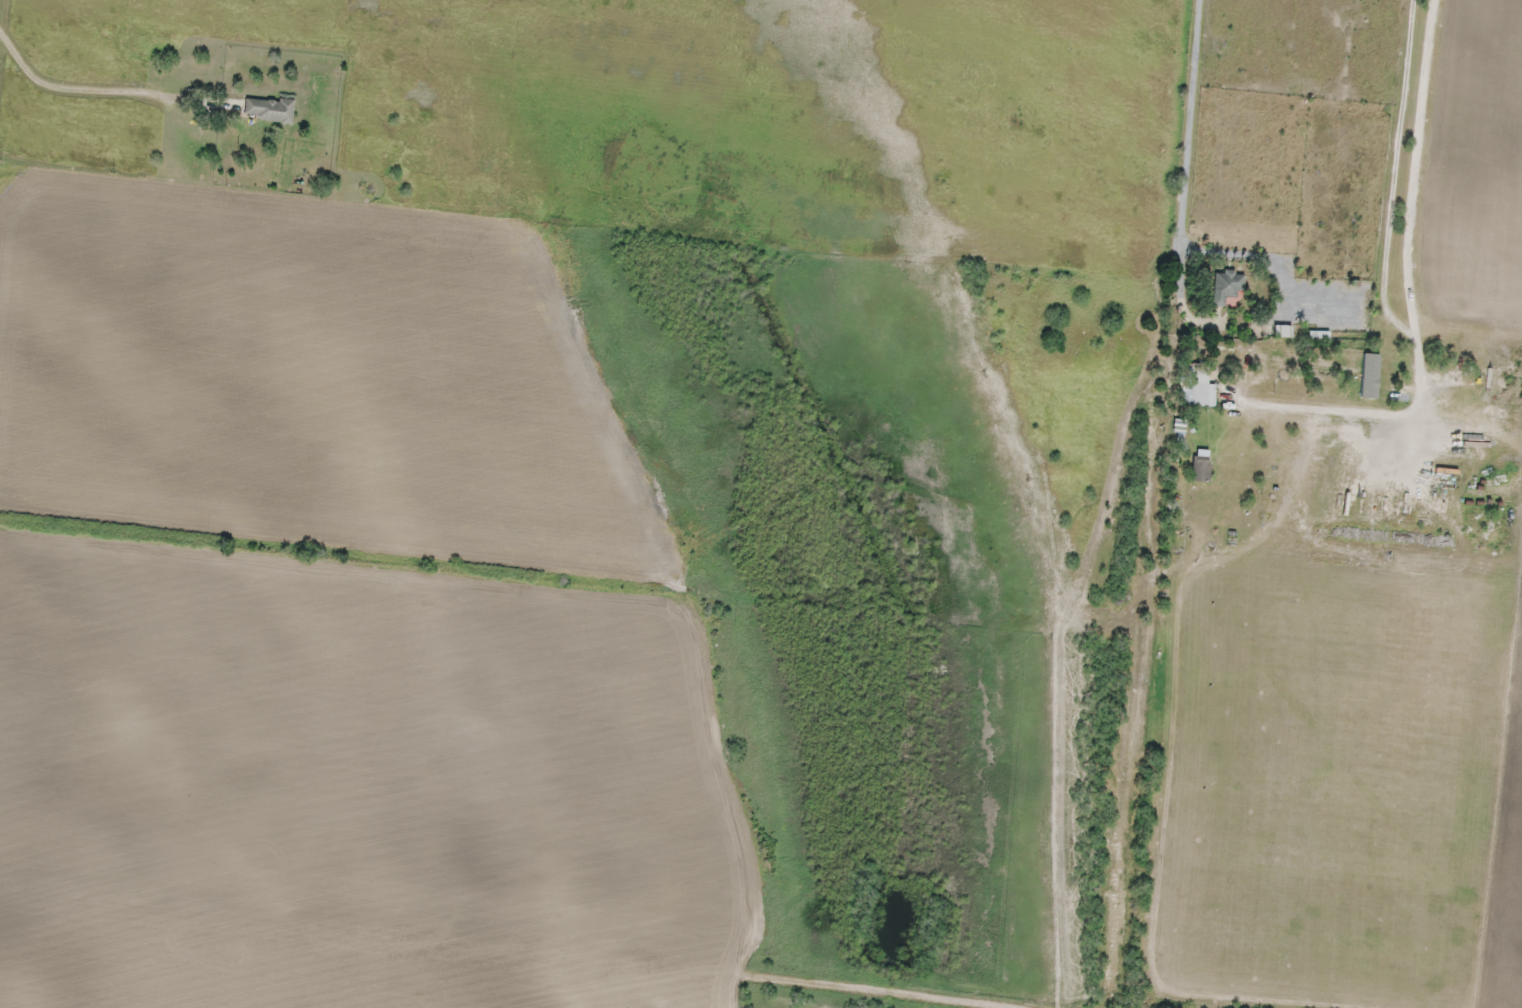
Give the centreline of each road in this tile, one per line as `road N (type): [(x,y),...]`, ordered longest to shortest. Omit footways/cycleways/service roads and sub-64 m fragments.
road 1 (residential): [(0,875),(1064,1007)]
road 2 (residential): [(523,584),(704,617),(717,783),(744,836),(742,972)]

